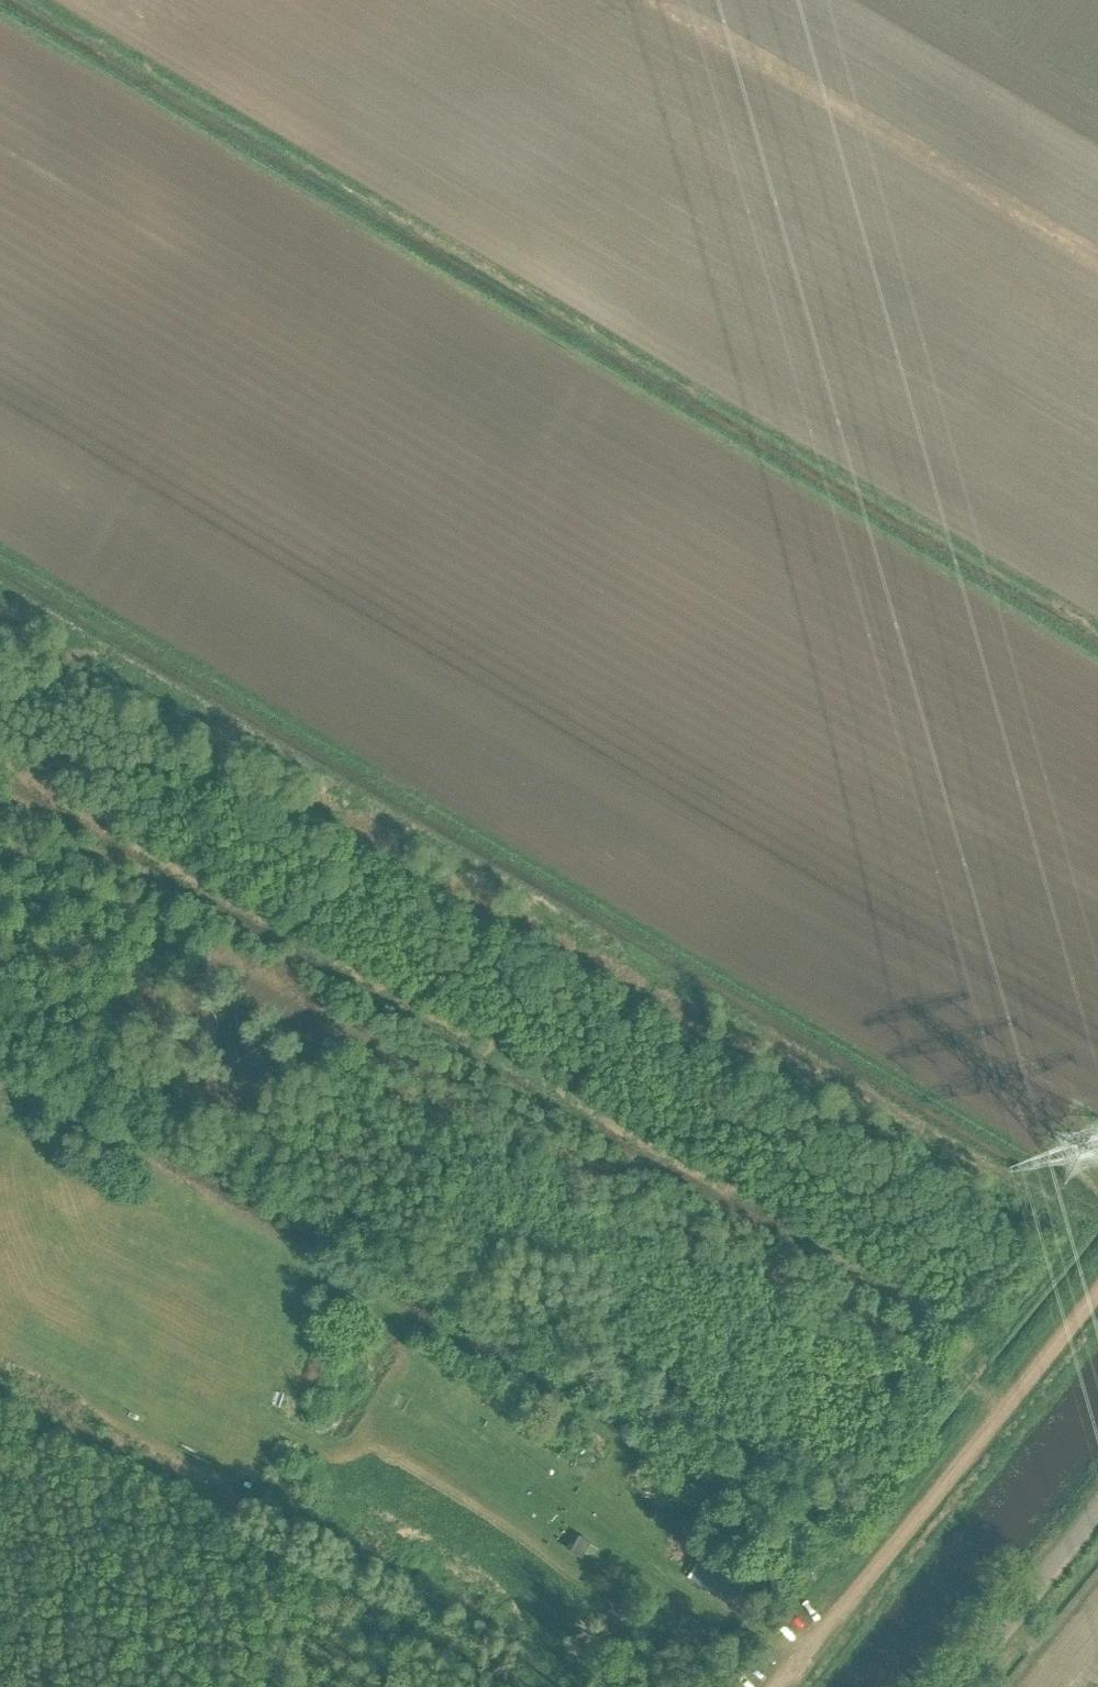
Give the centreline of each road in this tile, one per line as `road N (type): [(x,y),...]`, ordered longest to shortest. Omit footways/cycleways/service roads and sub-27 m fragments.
road 1 (track): [(802,1649),(1097,1293)]
road 2 (unclassified): [(954,1686),(1097,1506)]

